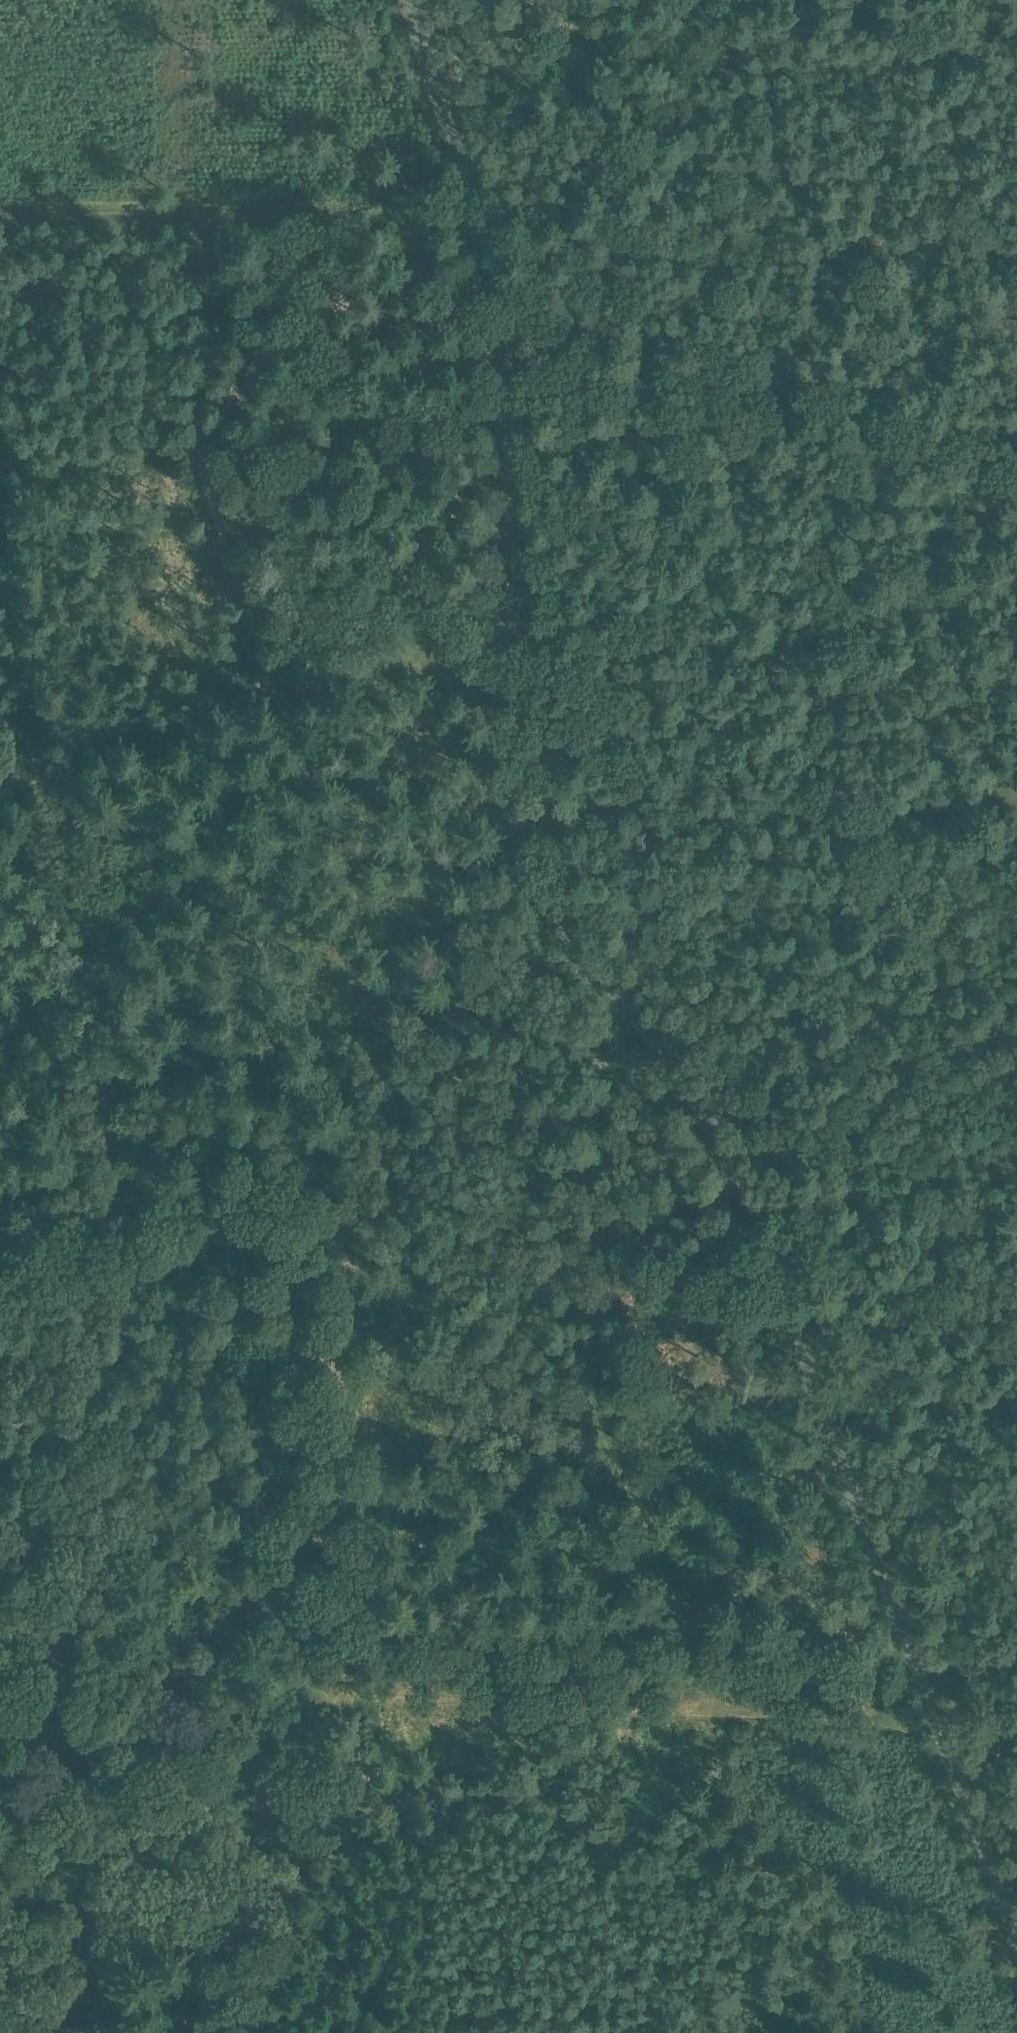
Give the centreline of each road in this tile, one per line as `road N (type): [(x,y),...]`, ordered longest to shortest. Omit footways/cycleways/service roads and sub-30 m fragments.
road 1 (unclassified): [(1016,1945),(718,1140),(551,910),(521,847),(499,303),(408,0)]
road 2 (track): [(0,720),(50,757),(27,796),(28,850),(64,1119),(91,1227),(0,1272)]
road 3 (track): [(1016,795),(970,714),(946,648),(942,601),(953,551),(1016,479)]

